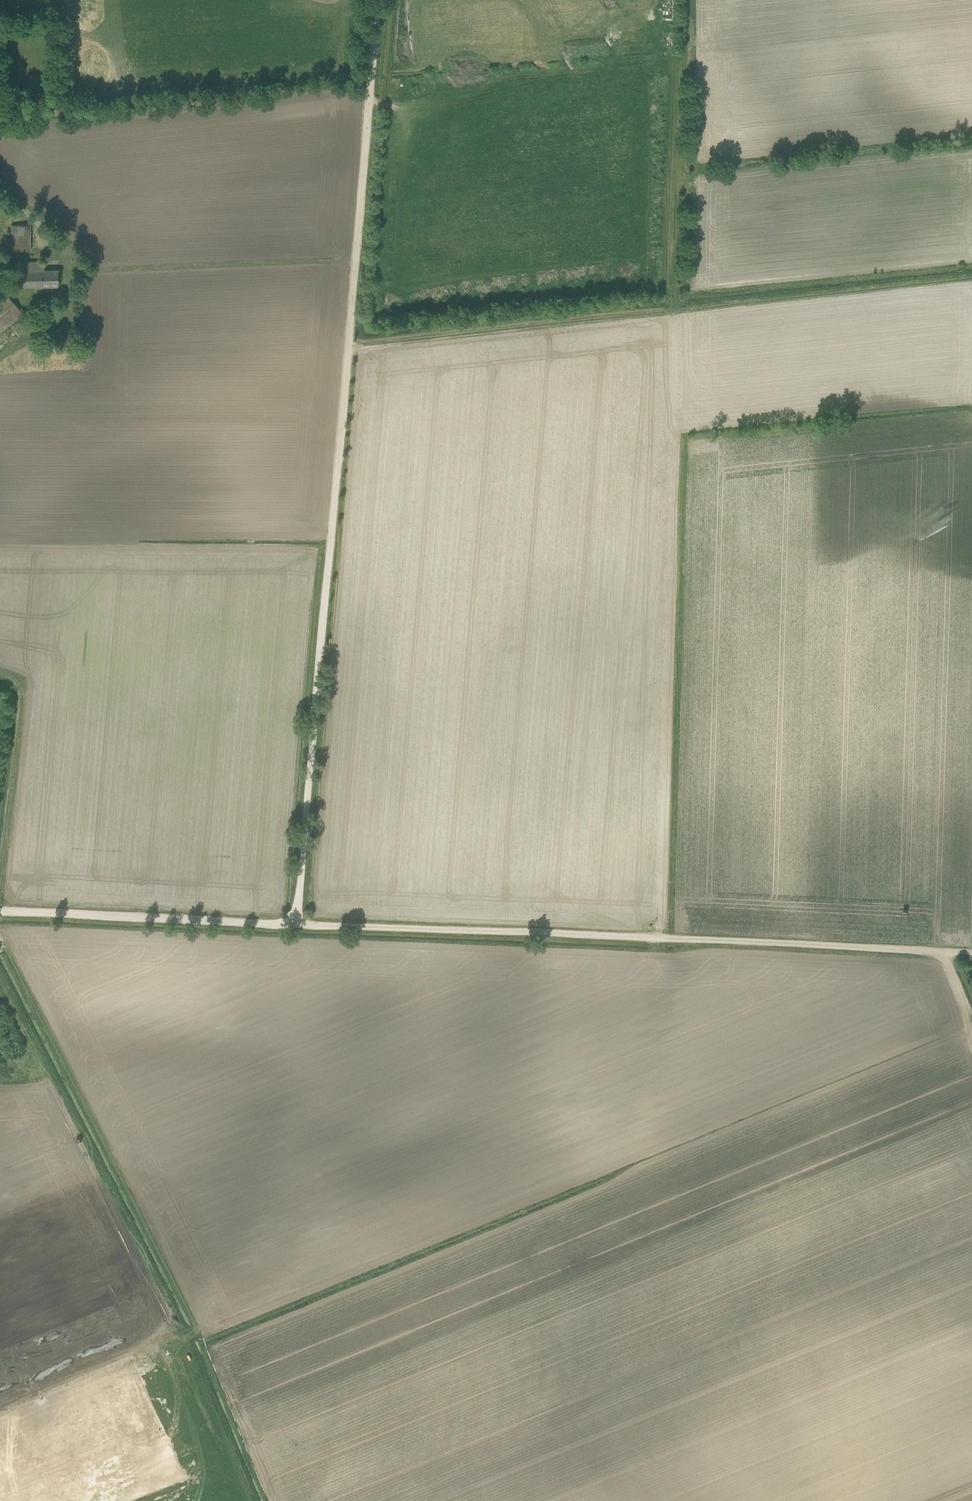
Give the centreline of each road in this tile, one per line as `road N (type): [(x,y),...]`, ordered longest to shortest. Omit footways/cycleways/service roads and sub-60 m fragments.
road 1 (track): [(379,0),(299,923),(0,912)]
road 2 (track): [(299,923),(971,953)]
road 3 (track): [(686,0),(675,311)]

